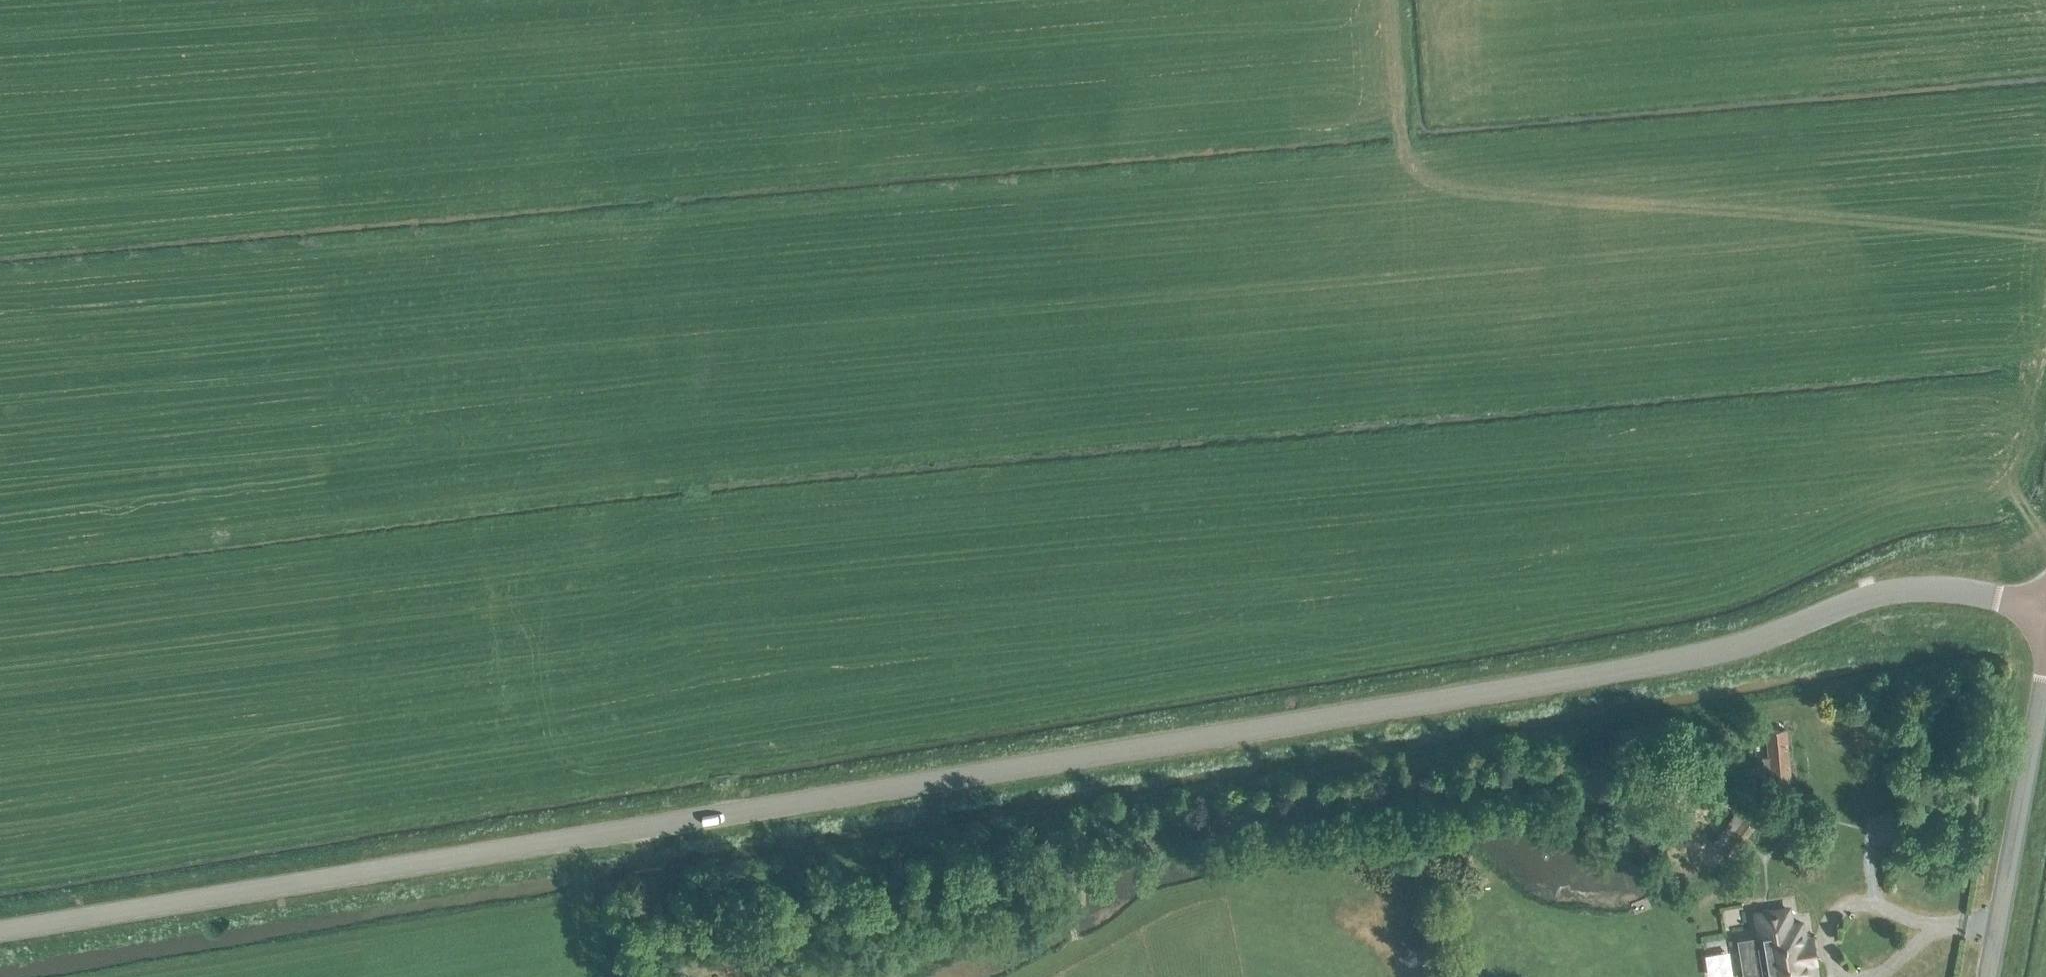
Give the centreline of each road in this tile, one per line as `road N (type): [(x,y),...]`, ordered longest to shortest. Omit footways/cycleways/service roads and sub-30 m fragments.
road 1 (tertiary): [(0,932),(1609,674),(1733,649),(1892,593),(1969,593),(2045,611)]
road 2 (tertiary): [(1993,976),(2045,669)]

